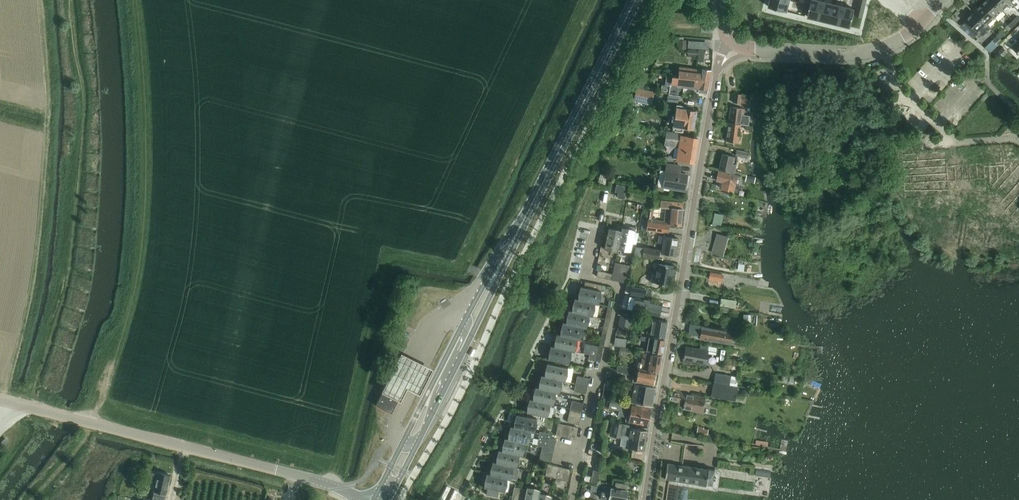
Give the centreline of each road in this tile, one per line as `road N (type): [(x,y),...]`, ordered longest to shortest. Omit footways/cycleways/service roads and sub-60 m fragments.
road 1 (residential): [(646,499),(718,73),(732,41)]
road 2 (track): [(73,0),(84,108),(74,222),(29,408)]
road 3 (unclassified): [(362,499),(296,475),(0,400)]
road 4 (secondary): [(517,234),(374,499)]
road 5 (secondary): [(390,499),(517,234)]
road 6 (secondary): [(517,234),(636,0)]
road 7 (unclassified): [(732,41),(765,51),(874,53),(901,42),(946,0)]

